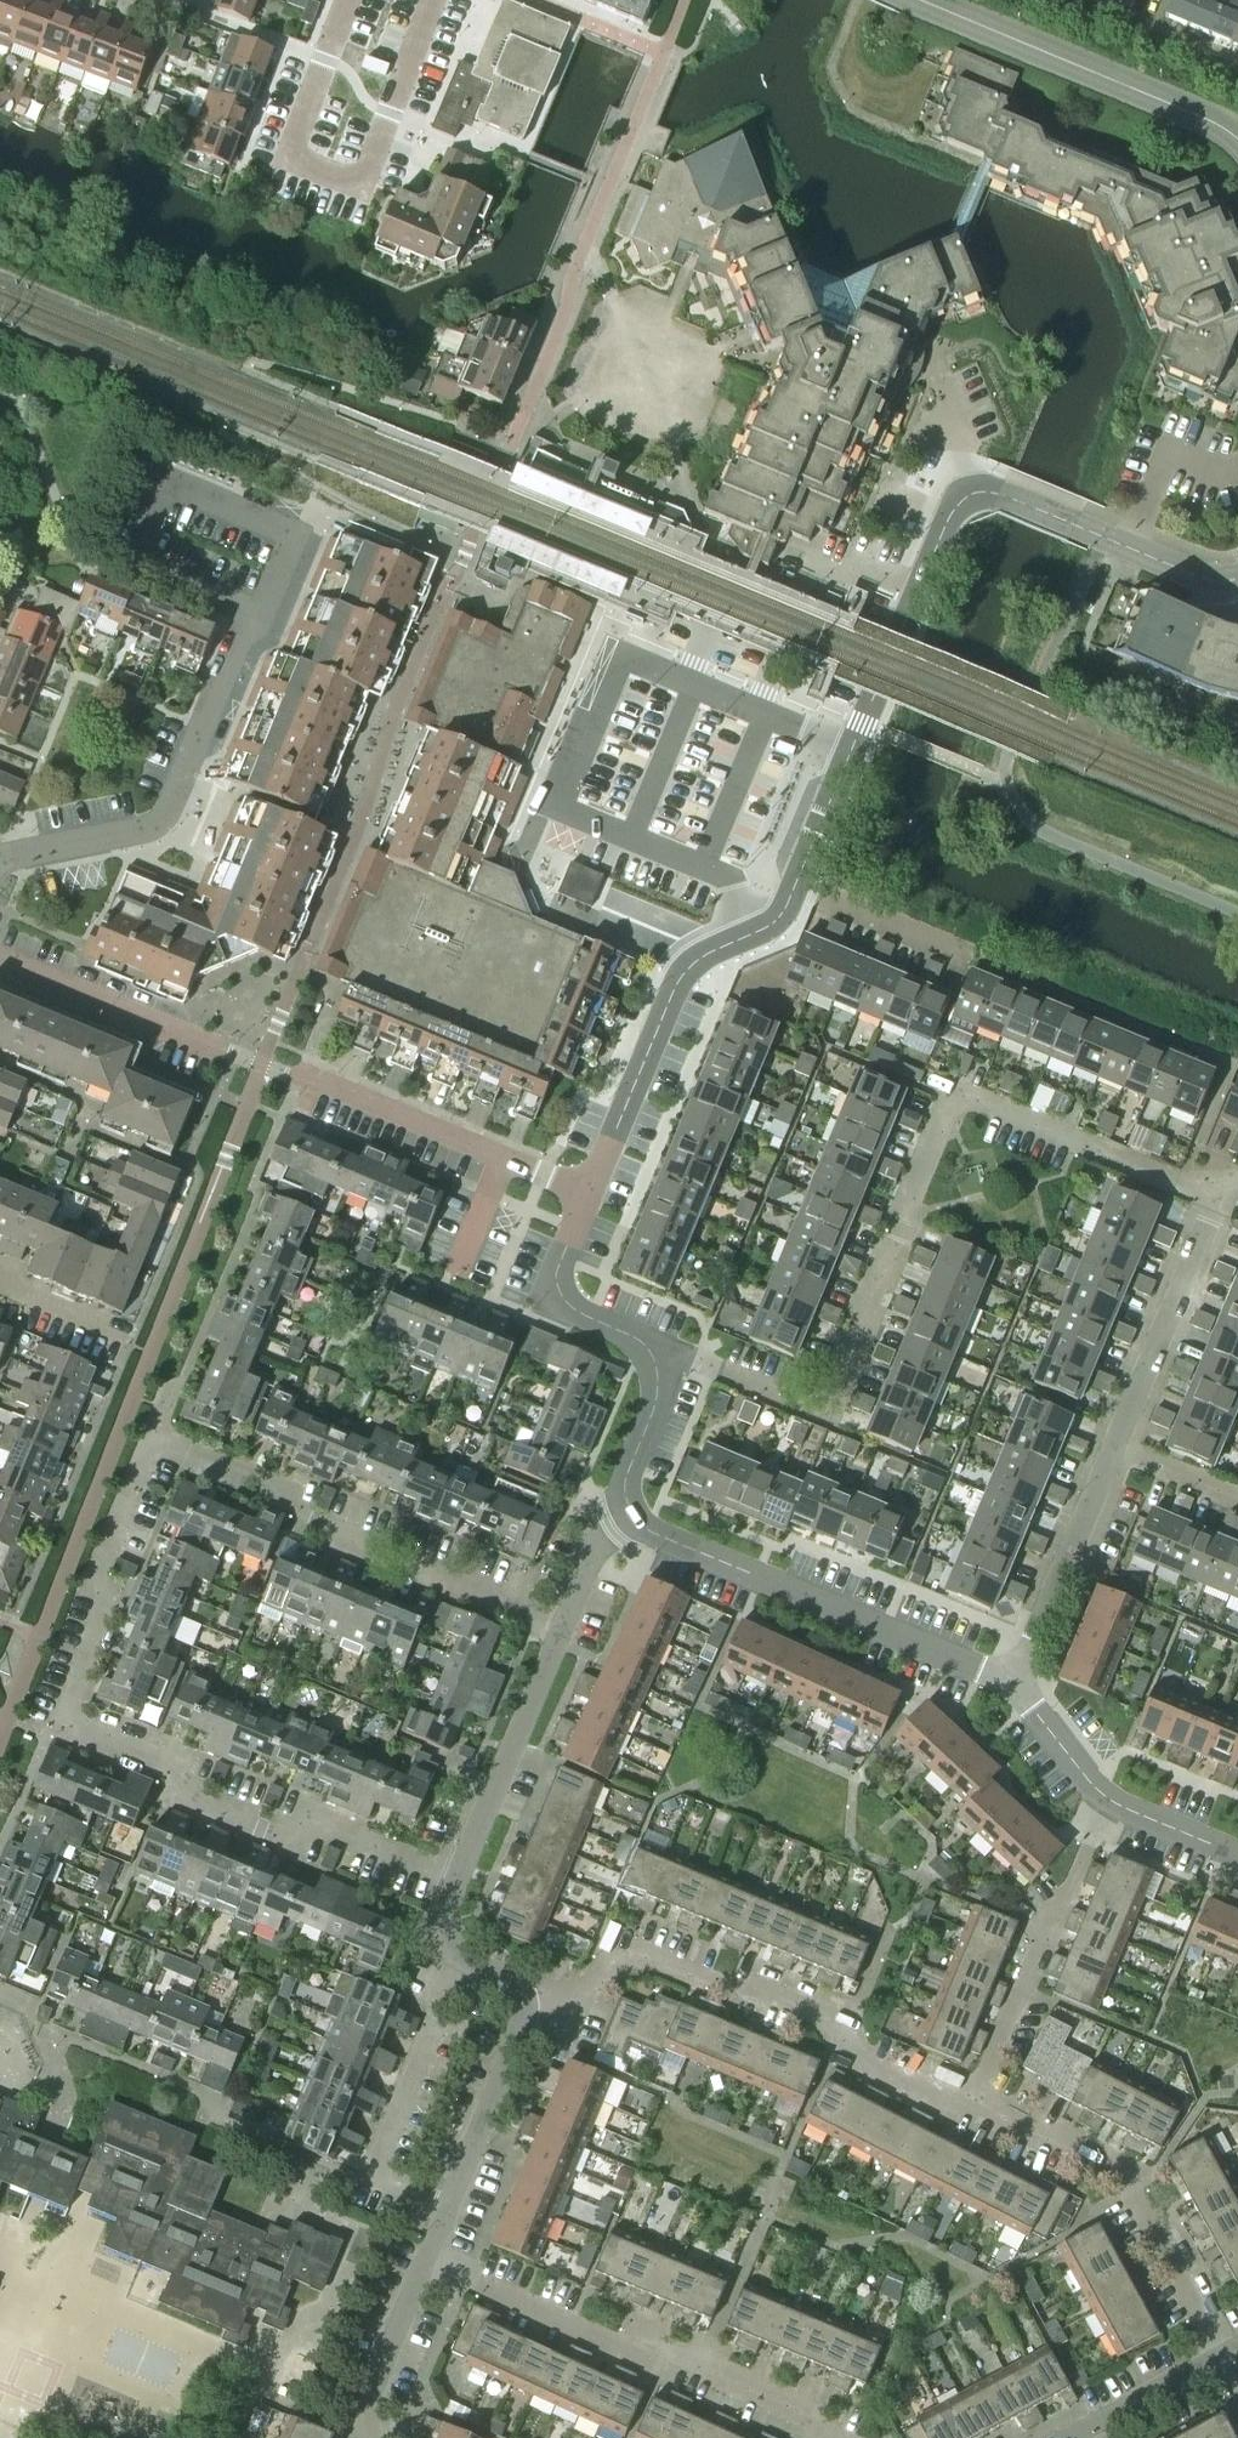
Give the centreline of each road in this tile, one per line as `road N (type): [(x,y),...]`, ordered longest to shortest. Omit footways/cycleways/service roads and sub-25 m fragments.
road 1 (residential): [(666,1368),(697,1368),(831,1418),(957,1098),(1220,1198)]
road 2 (residential): [(456,1880),(335,1831),(267,1833),(191,1803),(148,1757),(74,1728),(71,1699),(106,1615),(100,1574),(158,1437)]
road 3 (residential): [(587,1194),(0,957)]
road 4 (residential): [(0,862),(138,832),(167,815),(257,608),(277,588),(305,522)]
road 5 (residential): [(969,2108),(865,2065),(829,2024),(634,1966),(525,2009)]
road 6 (residential): [(560,1632),(347,1543),(280,1488),(158,1437)]
road 7 (residential): [(837,2437),(701,2371),(661,2366),(429,2266)]
road 8 (residential): [(431,0),(364,171),(341,179),(293,160),(292,144),(347,0)]
road 9 (residential): [(1013,1683),(651,1532)]
road 10 (residential): [(1229,2353),(1120,2167),(1068,2133),(1034,2140),(969,2108)]
road 11 (residential): [(587,1194),(674,989),(695,960),(774,923),(791,895)]
road 12 (tertiary): [(1237,139),(924,0)]
road 13 (residential): [(969,2108),(1070,1882),(1119,1806)]
road 14 (unclassified): [(791,895),(905,638)]
road 15 (residential): [(1115,1450),(1220,1198)]
road 16 (residential): [(456,1880),(560,1632)]
road 17 (residential): [(1237,581),(1205,581),(986,491)]
road 18 (residential): [(450,2213),(373,2180),(437,2010)]
road 19 (residential): [(1013,1683),(1115,1450)]
road 20 (residential): [(666,1368),(651,1348),(575,1314),(562,1299),(556,1273),(587,1194)]
road 21 (residential): [(450,2213),(525,2009)]
road 22 (residential): [(377,2437),(367,2408),(429,2266)]
road 23 (residential): [(651,1532),(632,1498),(666,1368)]
road 24 (residential): [(905,638),(944,533),(956,512),(986,491)]
road 25 (residential): [(525,2009),(498,1971),(446,1941),(456,1880)]
road 26 (residential): [(943,956),(791,895)]
road 27 (residential): [(1089,2437),(1229,2353)]
road 28 (residential): [(1119,1806),(1013,1683)]
road 29 (residential): [(560,1632),(607,1537),(651,1532)]
road 30 (residential): [(130,1337),(0,1278)]
road 31 (residential): [(1237,1501),(1115,1450)]
road 32 (residential): [(1237,1857),(1119,1806)]

